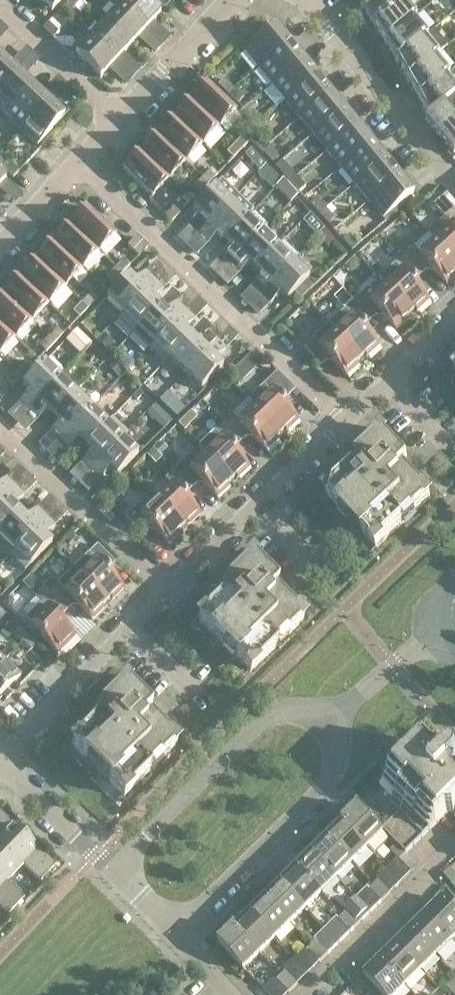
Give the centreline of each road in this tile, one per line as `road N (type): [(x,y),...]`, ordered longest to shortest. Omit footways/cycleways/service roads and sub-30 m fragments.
road 1 (residential): [(342,421),(82,166)]
road 2 (residential): [(178,929),(339,772),(338,715)]
road 3 (residential): [(338,715),(287,709),(121,866)]
road 4 (residential): [(169,593),(342,421)]
road 5 (residential): [(169,593),(0,419)]
road 6 (residential): [(0,766),(169,593)]
road 7 (residential): [(454,182),(297,0)]
road 8 (residential): [(301,994),(454,849)]
road 9 (residential): [(110,131),(242,0)]
road 10 (residential): [(110,131),(0,14)]
road 11 (residential): [(0,766),(95,860),(121,866)]
road 12 (residential): [(342,421),(454,322)]
road 13 (residential): [(338,715),(437,637)]

